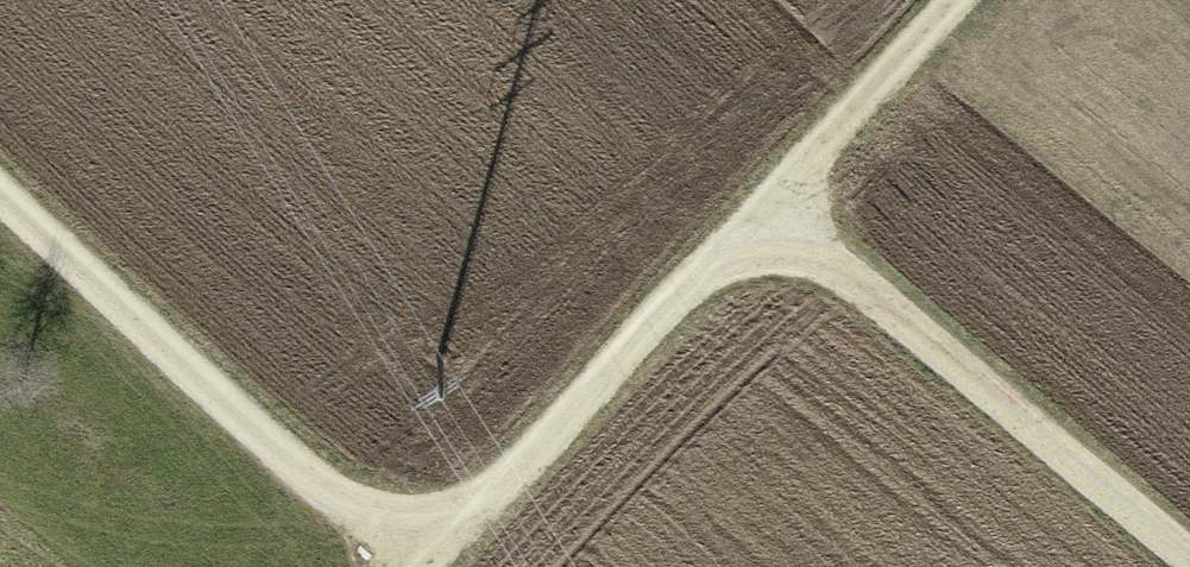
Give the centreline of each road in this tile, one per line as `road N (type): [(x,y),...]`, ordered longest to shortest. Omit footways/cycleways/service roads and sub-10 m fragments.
road 1 (track): [(957,0),(765,217),(424,566)]
road 2 (track): [(765,217),(1189,562)]
road 3 (track): [(0,202),(402,566)]

